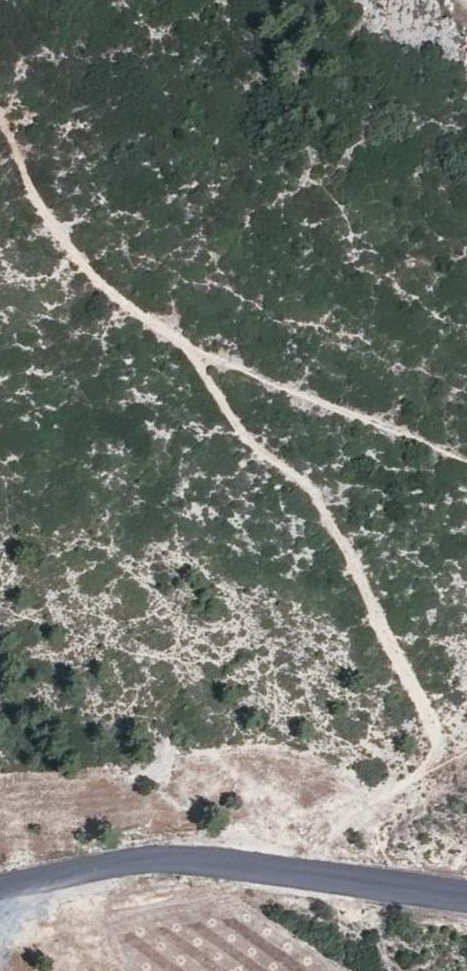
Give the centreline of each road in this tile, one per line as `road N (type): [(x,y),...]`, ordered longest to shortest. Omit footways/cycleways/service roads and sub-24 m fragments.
road 1 (track): [(314,874),(340,825),(418,778),(438,737),(318,497),(254,447),(188,350),(112,295),(48,223),(0,123)]
road 2 (tertiary): [(0,887),(130,860),(210,858),(466,896)]

